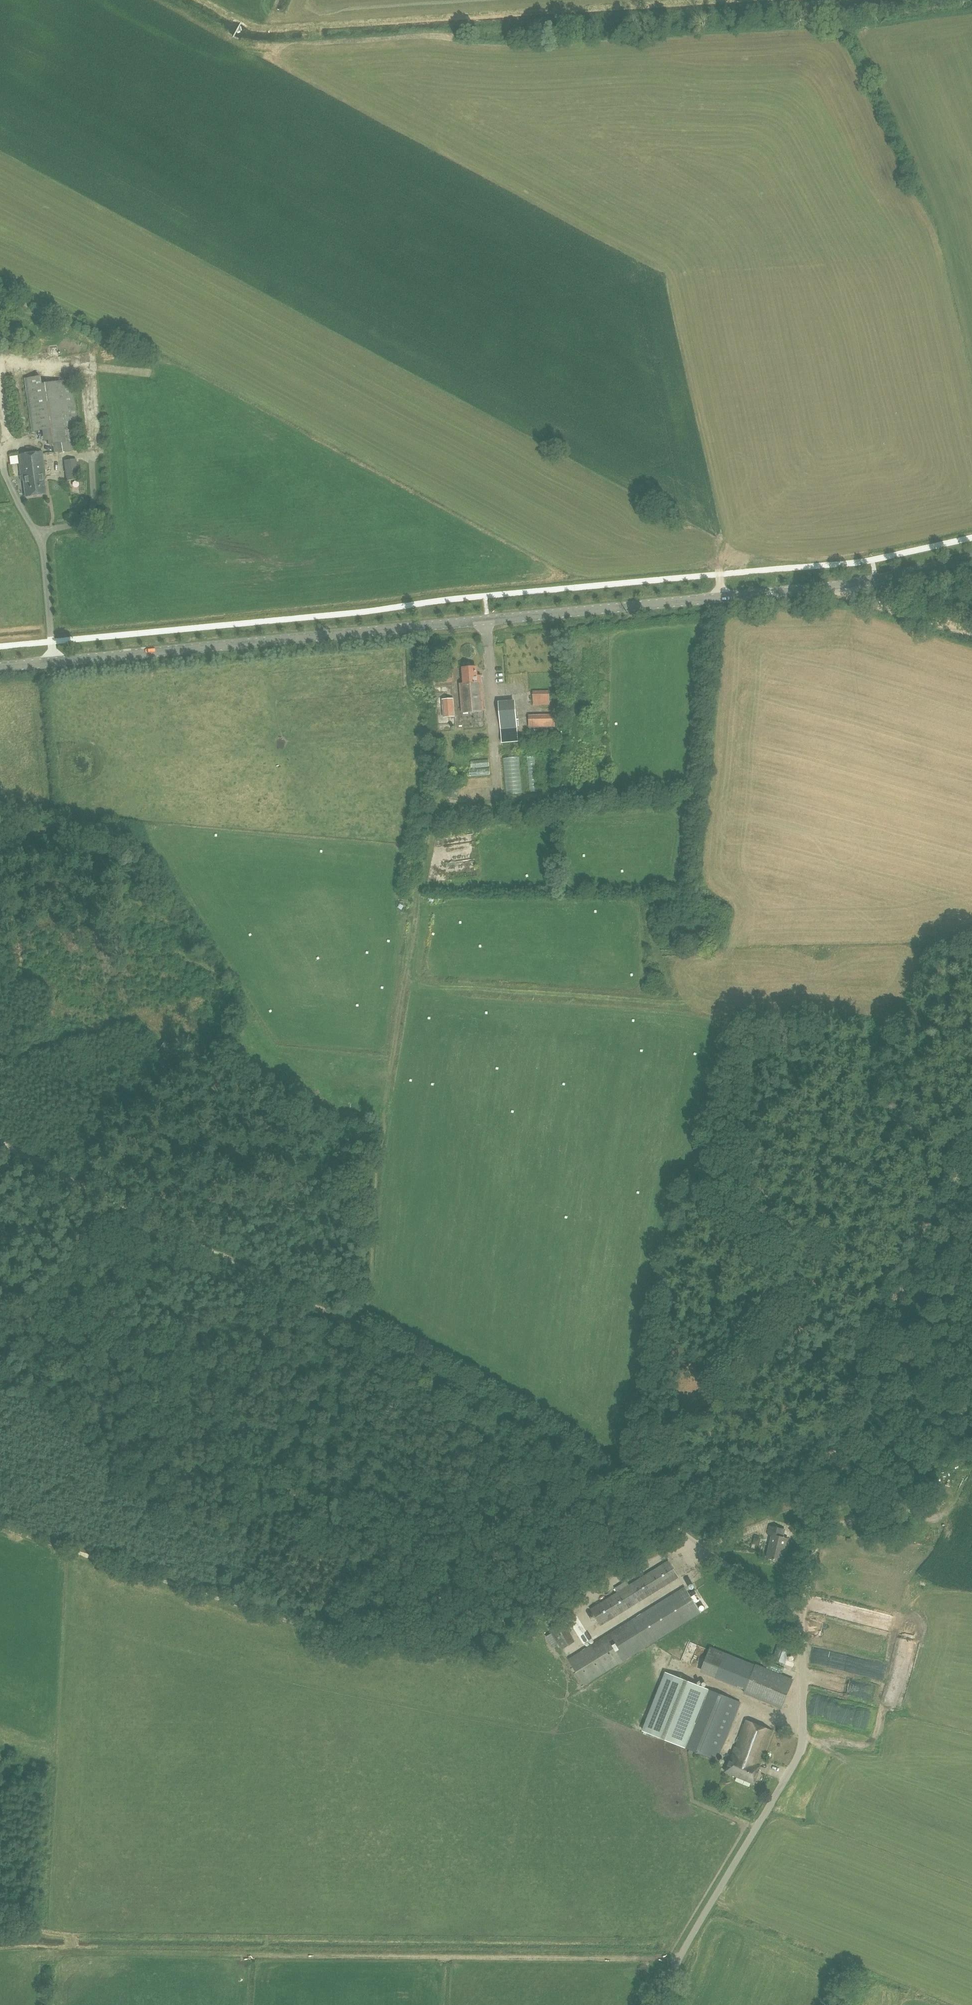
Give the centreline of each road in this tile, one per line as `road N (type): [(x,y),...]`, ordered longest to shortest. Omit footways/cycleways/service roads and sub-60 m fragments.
road 1 (secondary): [(0,668),(833,587),(971,557)]
road 2 (track): [(636,1499),(570,1448),(0,1138)]
road 3 (unclassified): [(660,2004),(680,1956),(802,1744),(802,1618)]
road 4 (track): [(971,1155),(916,1242),(829,1476)]
road 5 (track): [(829,1476),(971,1412)]
road 6 (track): [(971,637),(846,601),(833,587)]

